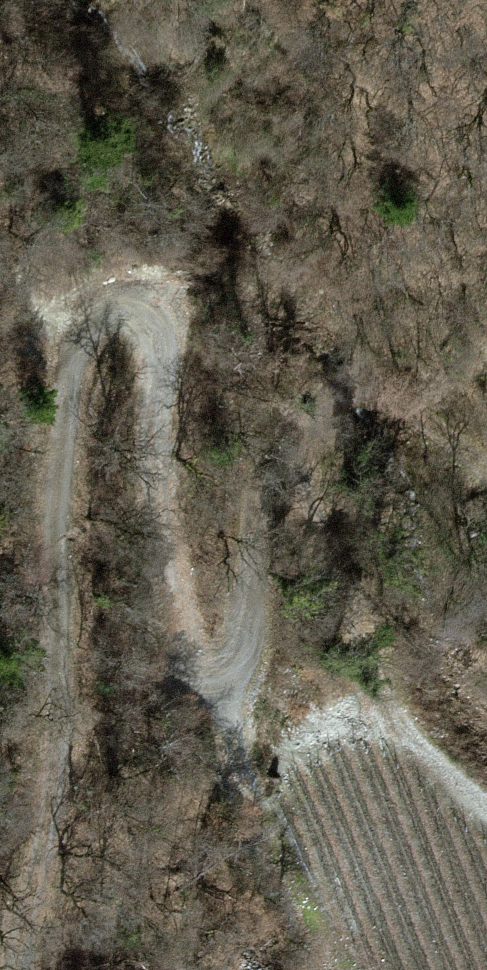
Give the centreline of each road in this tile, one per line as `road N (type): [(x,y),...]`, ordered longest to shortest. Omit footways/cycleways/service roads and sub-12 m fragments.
road 1 (track): [(18,969),(56,759),(68,391),(90,331),(119,317),(156,327),(159,661),(192,683),(221,682),(240,651),(255,487),(284,441),(327,405),(410,411),(486,486)]

